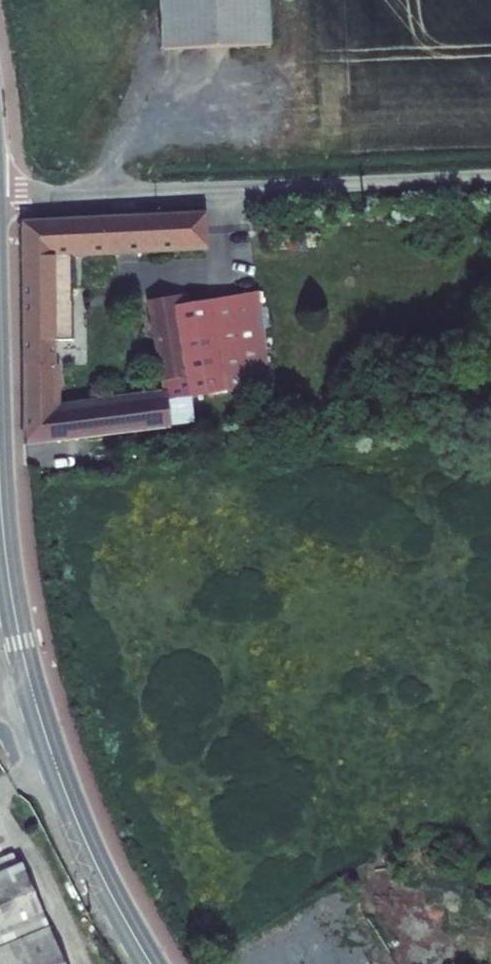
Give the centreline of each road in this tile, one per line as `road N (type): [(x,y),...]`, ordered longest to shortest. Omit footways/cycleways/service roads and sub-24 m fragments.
road 1 (secondary): [(148,963),(81,833),(44,734),(15,624),(0,499)]
road 2 (unclassified): [(490,178),(0,202)]

